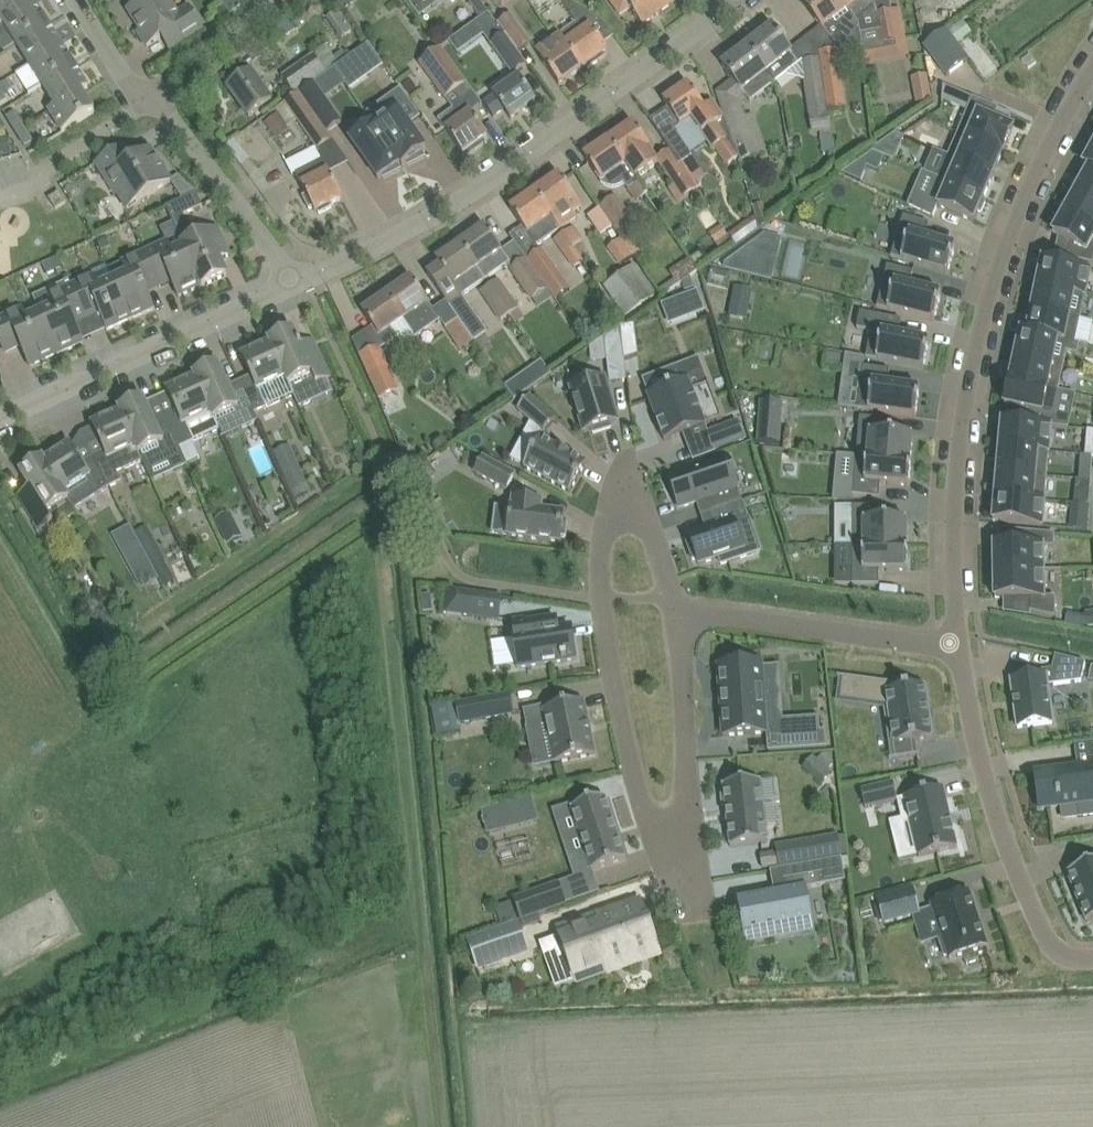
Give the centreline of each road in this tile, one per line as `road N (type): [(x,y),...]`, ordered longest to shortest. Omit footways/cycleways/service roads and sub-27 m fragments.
road 1 (residential): [(675,610),(633,473),(619,475),(603,535),(606,634),(642,797),(678,894),(700,892),(684,665)]
road 2 (residential): [(1092,70),(1024,196),(992,287),(956,505),(957,648)]
road 3 (residential): [(295,280),(452,206),(734,0)]
road 4 (residential): [(957,648),(989,790),(1043,932),(1061,953),(1092,959)]
road 5 (residential): [(0,416),(295,280)]
road 6 (residential): [(957,648),(675,610)]
road 7 (residential): [(295,280),(162,97)]
road 8 (residential): [(162,97),(292,0)]
road 9 (residential): [(151,96),(130,86),(76,0)]

